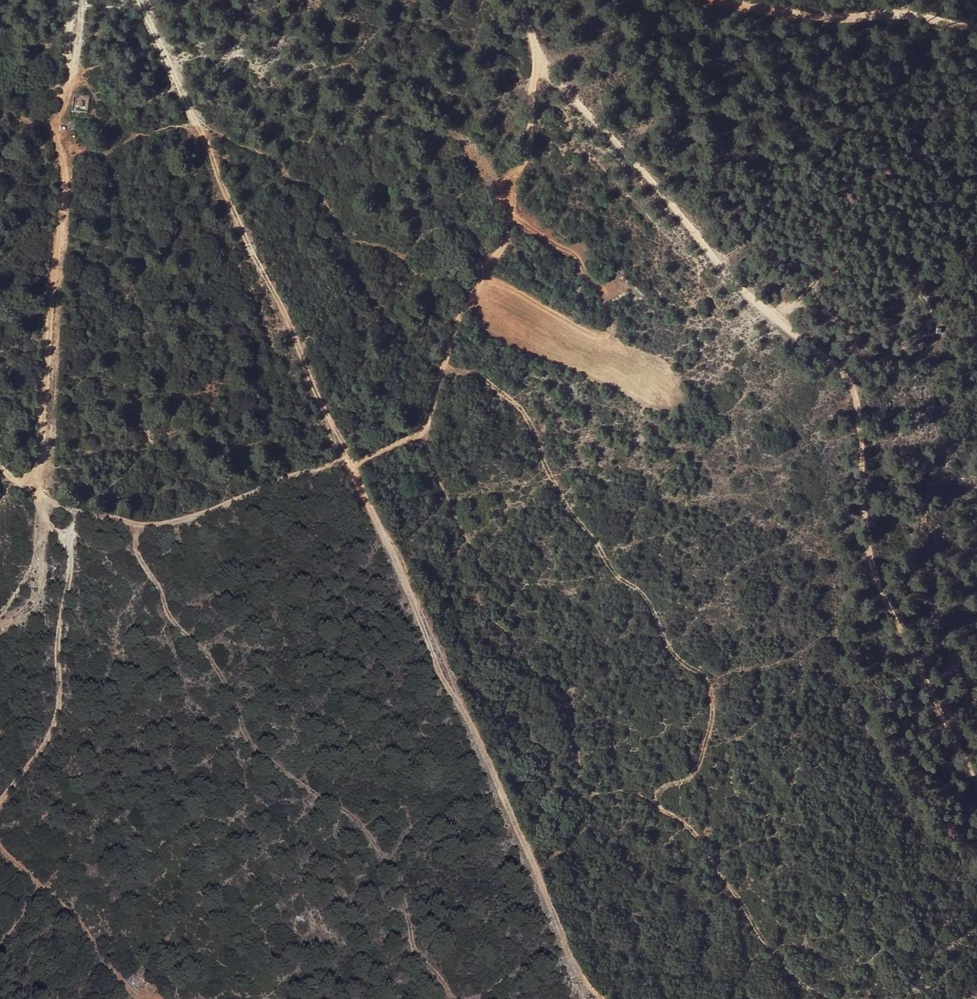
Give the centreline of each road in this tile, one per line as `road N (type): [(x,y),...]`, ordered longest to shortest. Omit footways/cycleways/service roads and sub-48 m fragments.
road 1 (track): [(976,771),(881,591),(868,525),(860,387),(721,268),(637,161),(557,76),(539,72),(524,161),(508,190),(508,231),(461,309),(424,428),(176,523),(83,516),(68,538),(59,651),(63,707),(0,804)]
road 2 (track): [(138,0),(597,998)]
road 3 (track): [(827,998),(800,984),(691,830),(661,809),(666,784),(688,780),(700,761),(714,710),(708,680),(678,658),(645,595),(598,550),(550,477),(524,410),(477,375),(445,367)]
road 4 (track): [(134,522),(139,554),(173,620),(224,679),(244,733),(359,820),(399,883),(413,950),(457,998)]
road 5 (track): [(83,516),(34,489),(66,177),(53,132),(0,109)]
road 6 (track): [(976,28),(810,16),(716,0)]
road 7 (track): [(53,132),(78,61),(82,0)]

